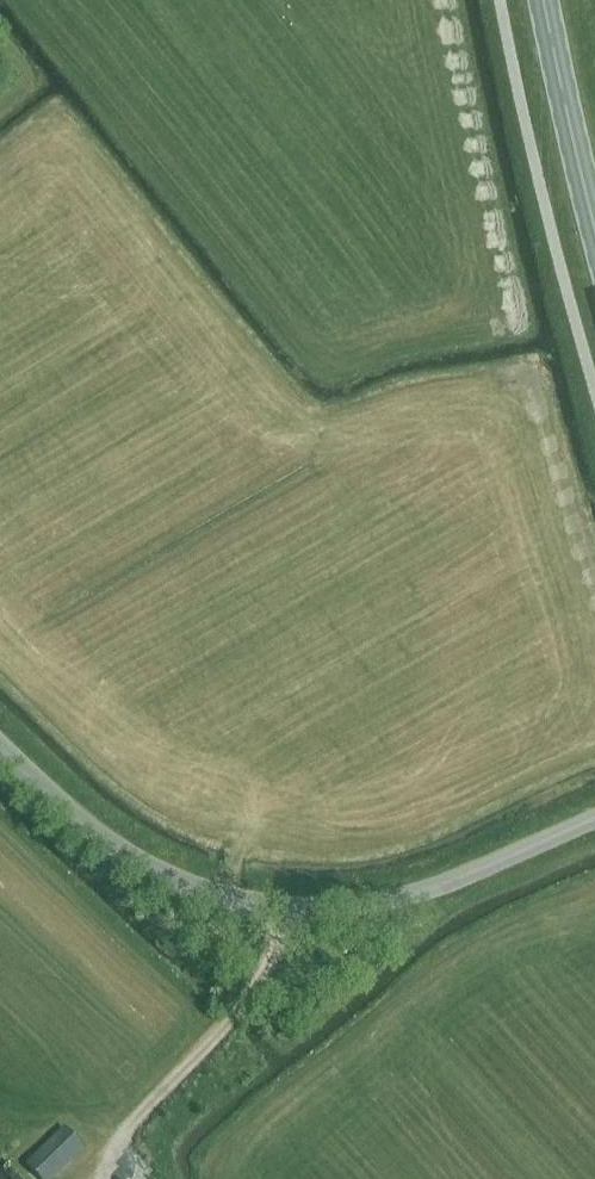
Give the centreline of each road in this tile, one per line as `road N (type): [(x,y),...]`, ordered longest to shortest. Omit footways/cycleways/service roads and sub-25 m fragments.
road 1 (tertiary): [(594,818),(426,889),(358,903),(287,904),(196,885),(141,860),(0,744)]
road 2 (primary): [(594,229),(544,0)]

